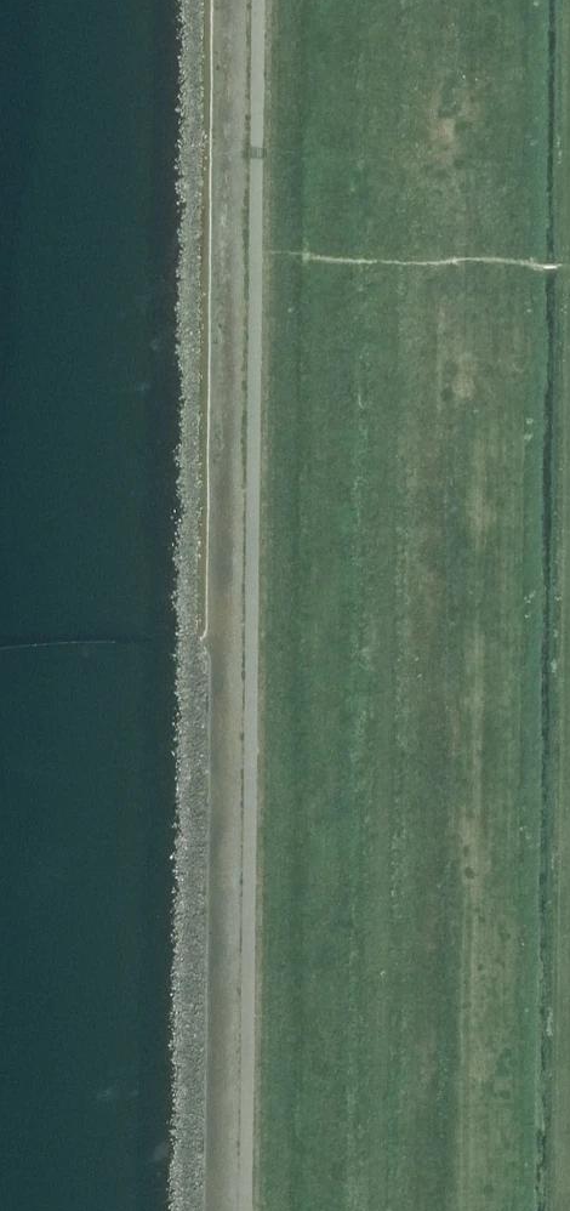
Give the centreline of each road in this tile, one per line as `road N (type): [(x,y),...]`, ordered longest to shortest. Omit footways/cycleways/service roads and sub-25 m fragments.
road 1 (unclassified): [(245,1210),(257,0)]

